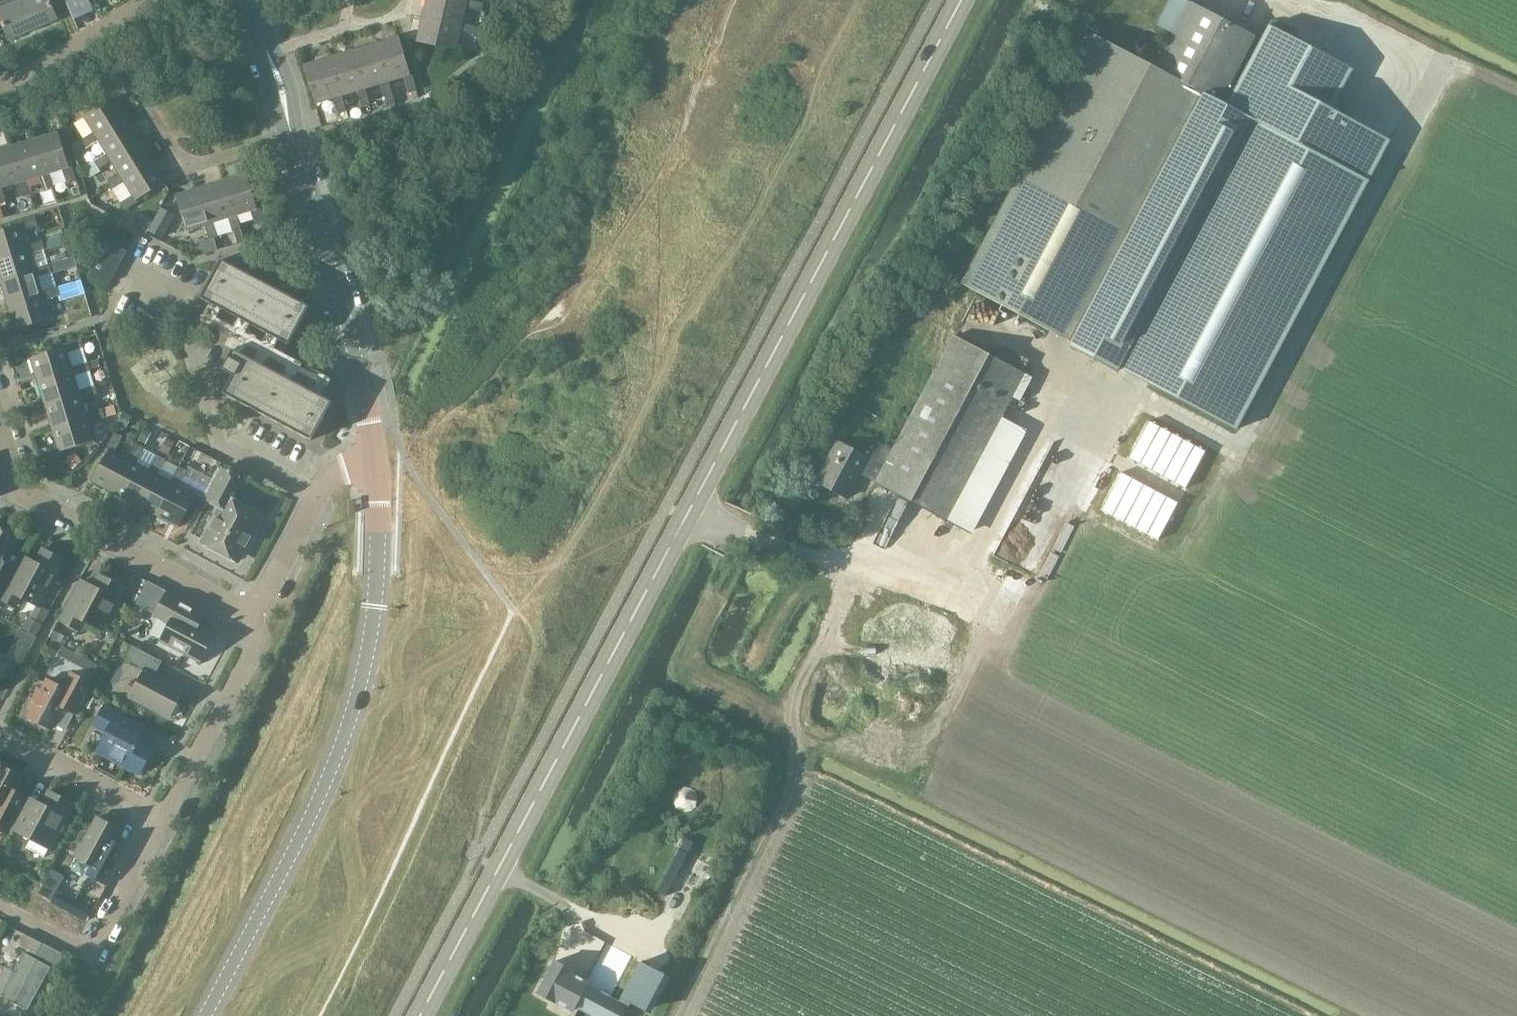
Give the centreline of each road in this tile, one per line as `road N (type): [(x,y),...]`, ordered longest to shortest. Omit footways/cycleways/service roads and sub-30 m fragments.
road 1 (secondary): [(420,1015),(960,0)]
road 2 (tertiary): [(204,1015),(301,830),(354,701),(373,605),(375,462)]
road 3 (track): [(1448,68),(1191,561)]
road 4 (tertiary): [(375,462),(357,365),(291,139)]
road 5 (residential): [(254,615),(14,488),(0,435)]
road 6 (residential): [(164,819),(256,643),(254,615)]
road 7 (residential): [(254,615),(327,478),(375,462)]
road 8 (residential): [(291,139),(194,162),(178,153),(131,86)]
road 9 (residential): [(164,819),(0,733)]
road 10 (residential): [(0,80),(73,48),(143,0)]
road 11 (residential): [(92,956),(164,819)]

